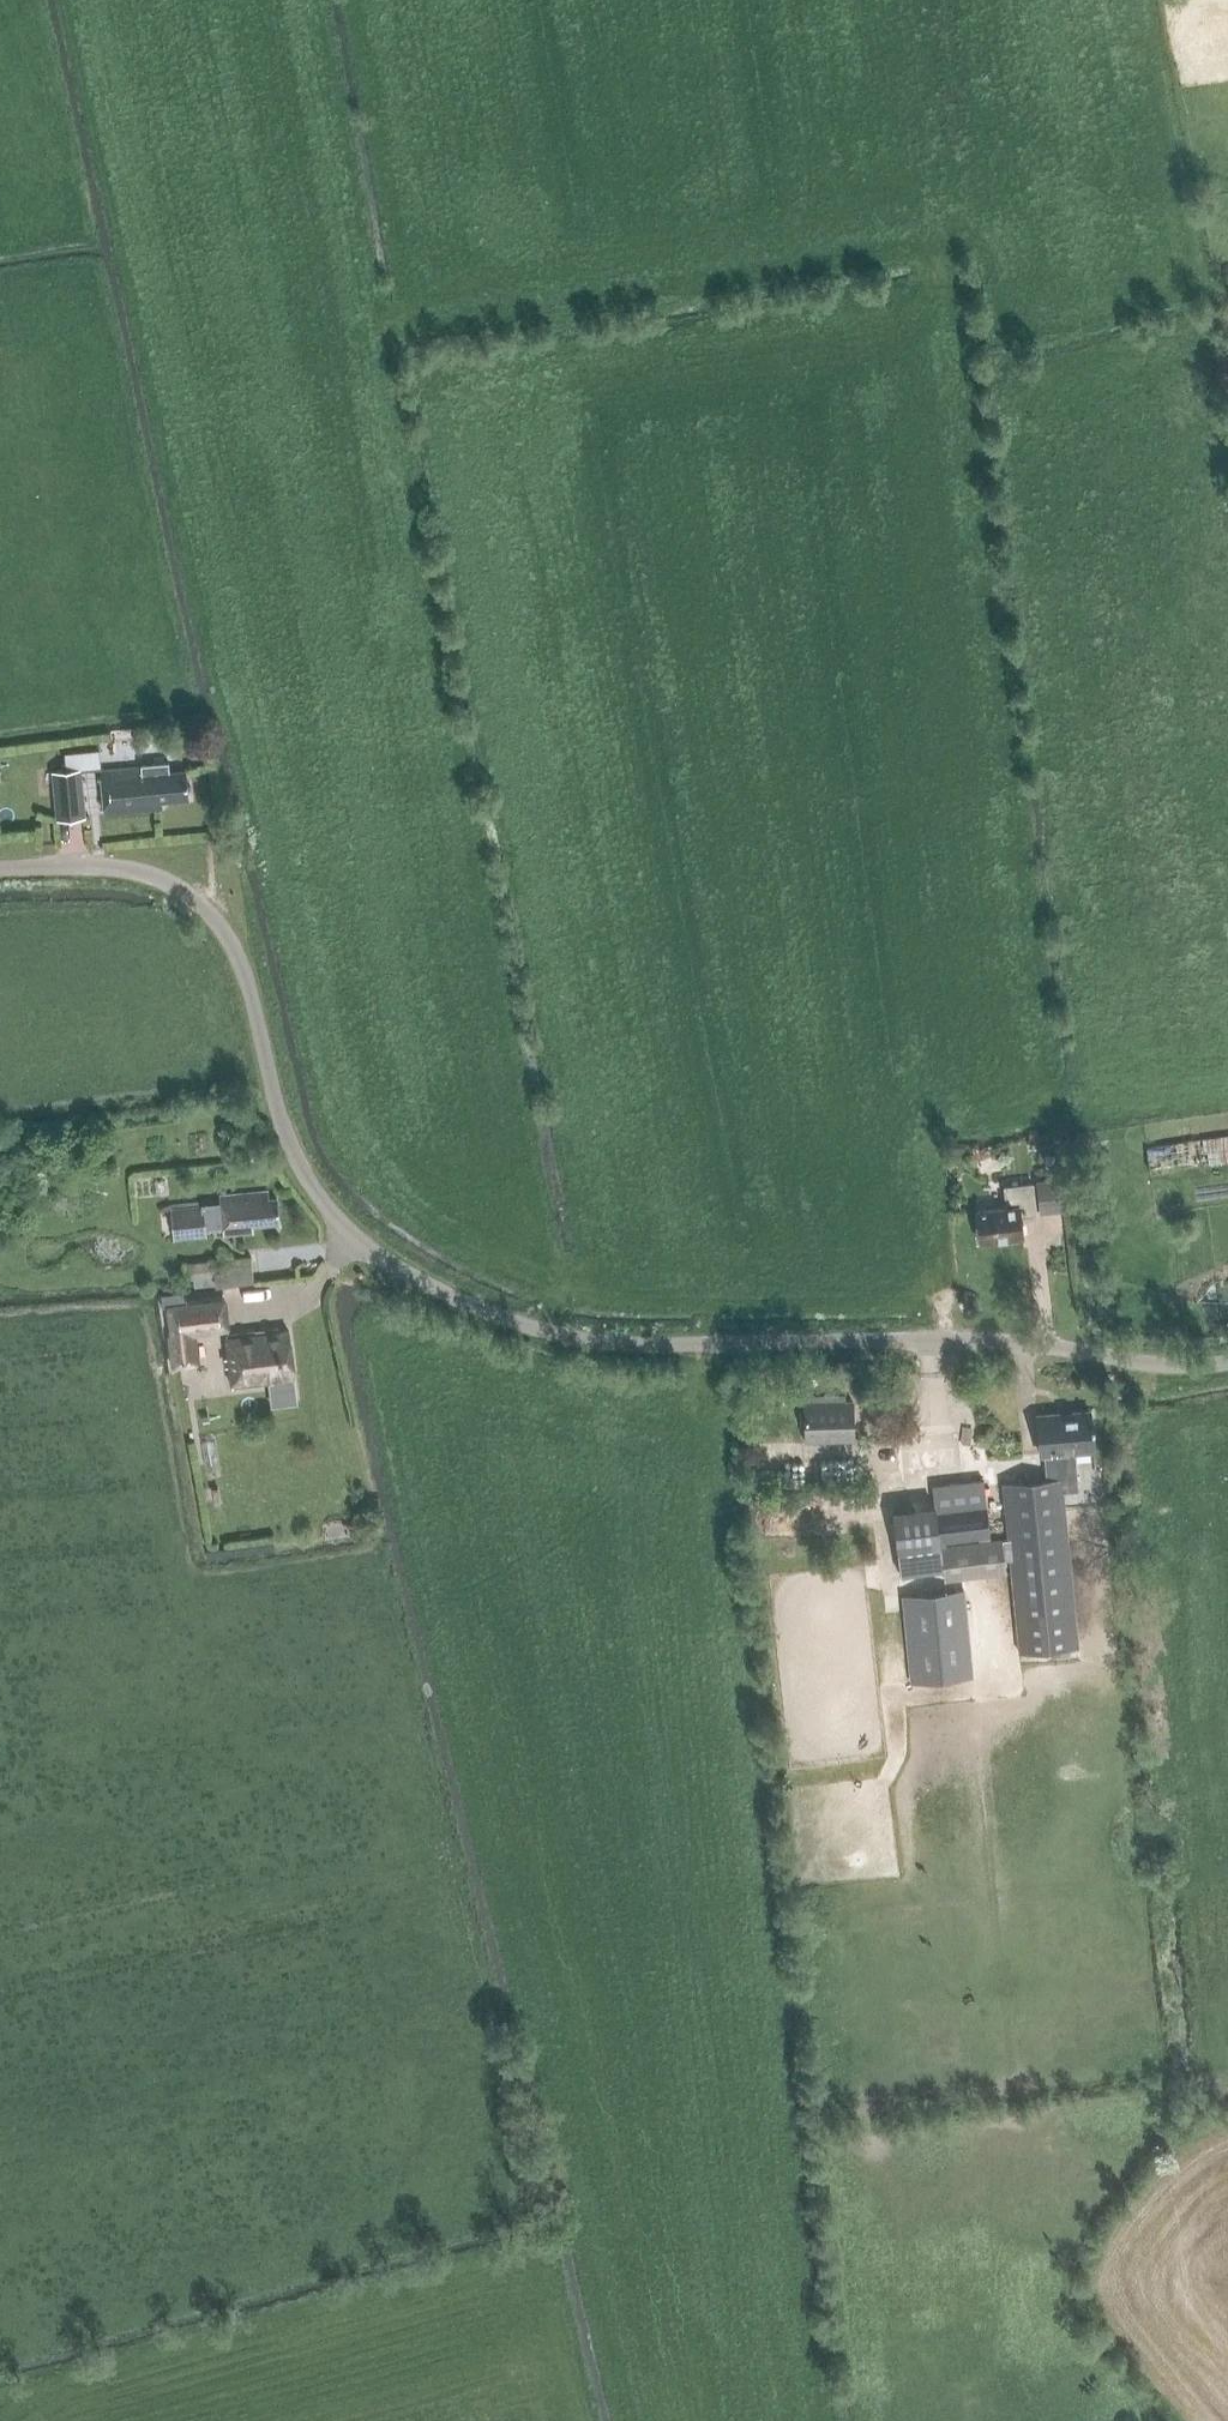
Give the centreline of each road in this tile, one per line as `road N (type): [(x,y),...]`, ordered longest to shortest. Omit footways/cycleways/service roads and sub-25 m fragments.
road 1 (unclassified): [(1227,1369),(1149,1378),(1059,1352),(945,1347),(624,1350),(496,1320),(403,1279),(331,1221),(285,1151),(252,994),(222,929),(193,897),(106,865),(0,870)]

